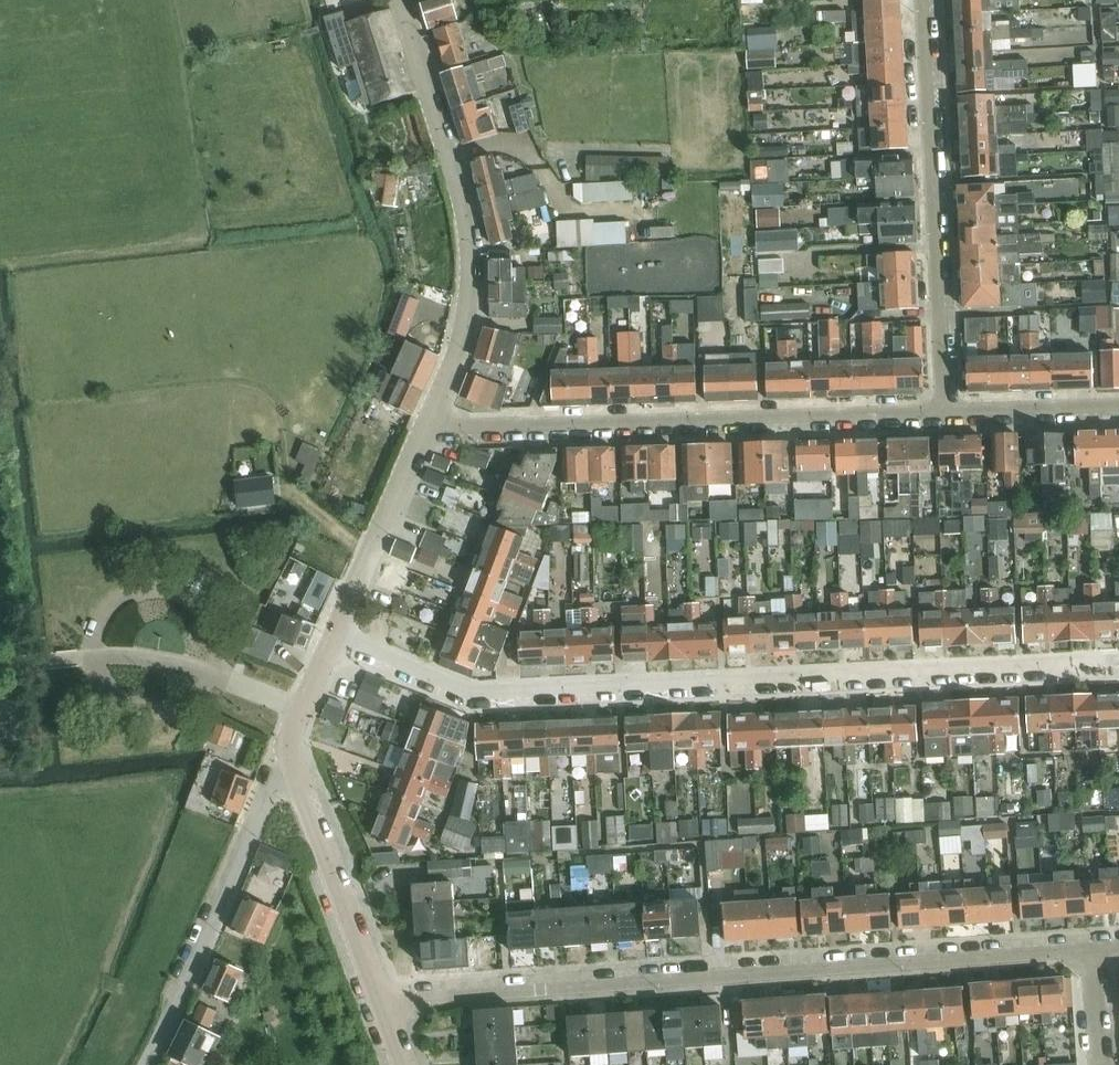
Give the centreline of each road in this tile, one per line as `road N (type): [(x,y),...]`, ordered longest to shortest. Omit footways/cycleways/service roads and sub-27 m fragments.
road 1 (residential): [(335,640),(482,693),(1118,663)]
road 2 (residential): [(1094,949),(381,1002)]
road 3 (residential): [(421,431),(945,412)]
road 4 (residential): [(421,431),(462,341),(472,286),(469,207),(398,0)]
road 5 (residential): [(923,0),(945,412)]
road 6 (residential): [(148,1064),(267,791),(295,770)]
road 7 (residential): [(381,1002),(295,770)]
road 8 (residential): [(335,640),(421,431)]
road 9 (residential): [(945,412),(1118,408)]
road 10 (residential): [(295,770),(289,744),(335,640)]

